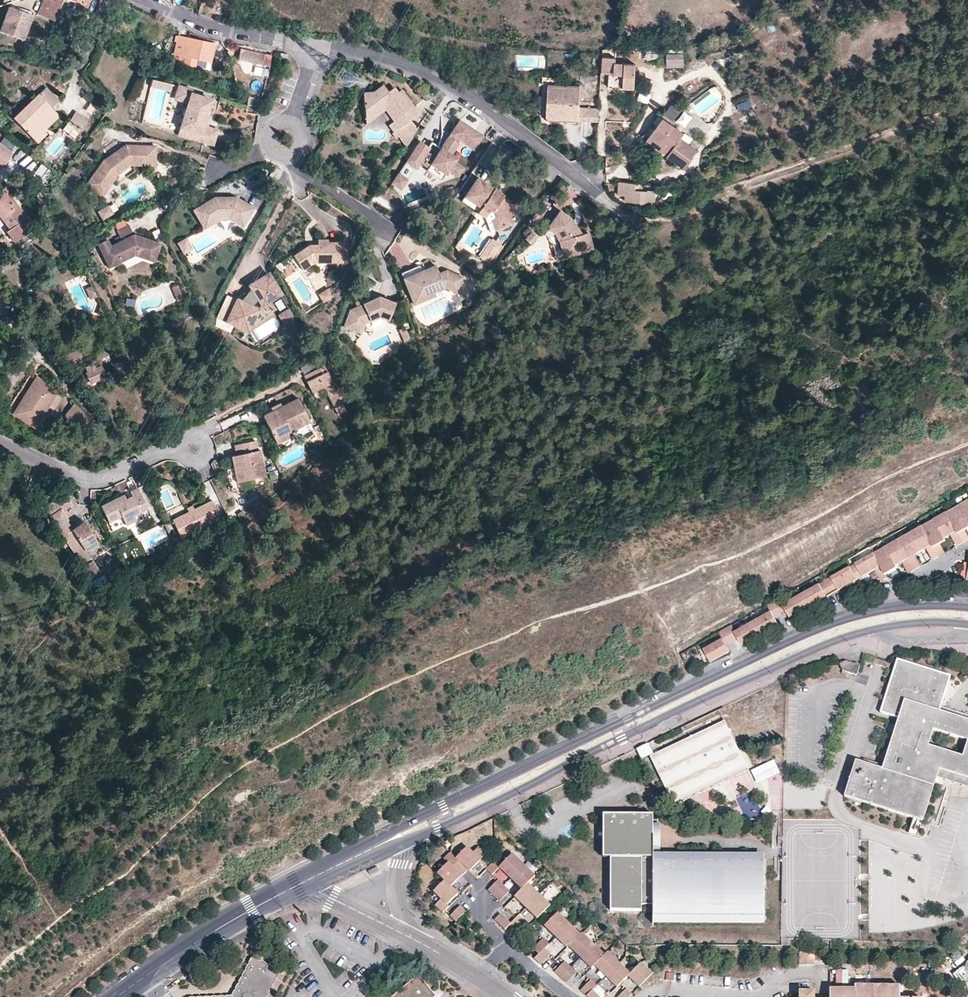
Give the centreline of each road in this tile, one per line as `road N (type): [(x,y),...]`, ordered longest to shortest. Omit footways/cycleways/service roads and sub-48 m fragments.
road 1 (residential): [(408,841),(823,645),(909,623),(967,625)]
road 2 (residential): [(897,609),(780,646),(384,834),(374,847)]
road 3 (residential): [(315,50),(383,62),(474,104),(637,219)]
road 4 (track): [(637,219),(684,216),(967,107)]
road 5 (residential): [(118,996),(312,878)]
road 6 (residential): [(0,441),(93,479),(174,450),(196,451)]
road 7 (residential): [(650,996),(756,996),(785,977),(822,976),(822,996)]
road 8 (residential): [(147,0),(174,17),(315,50)]

